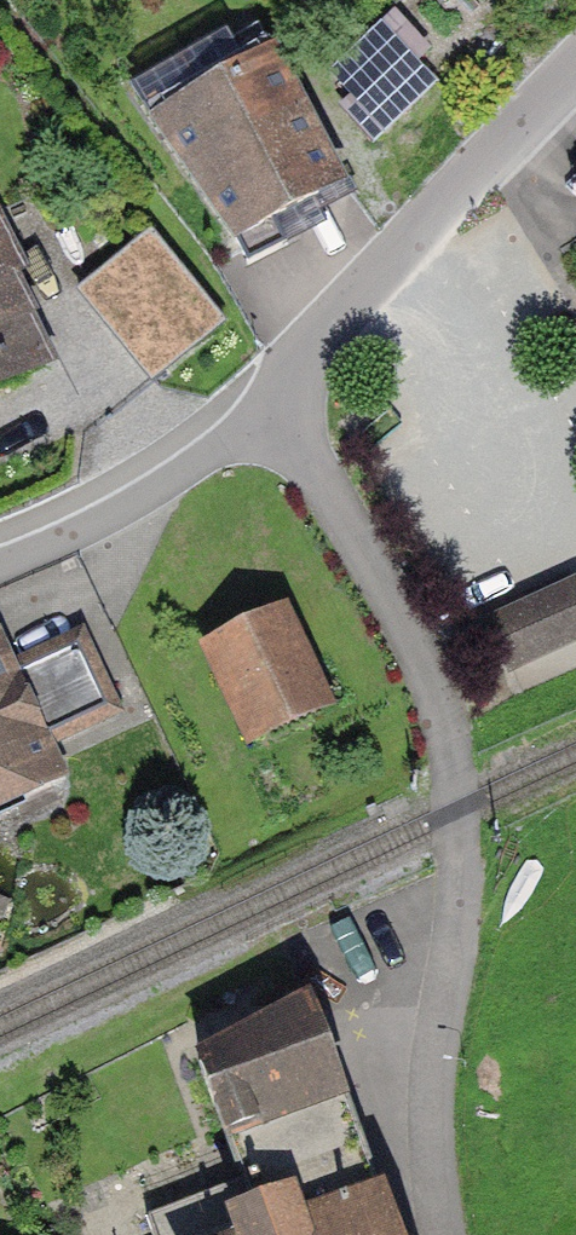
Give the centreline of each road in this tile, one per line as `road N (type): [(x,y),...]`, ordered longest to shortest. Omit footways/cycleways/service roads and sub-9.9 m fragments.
road 1 (residential): [(271,409),(358,546),(418,663),(462,809),(467,873),(435,1104),(434,1157),(447,1234)]
road 2 (residential): [(575,67),(314,337),(271,409)]
road 3 (residential): [(271,409),(121,510),(0,560)]

